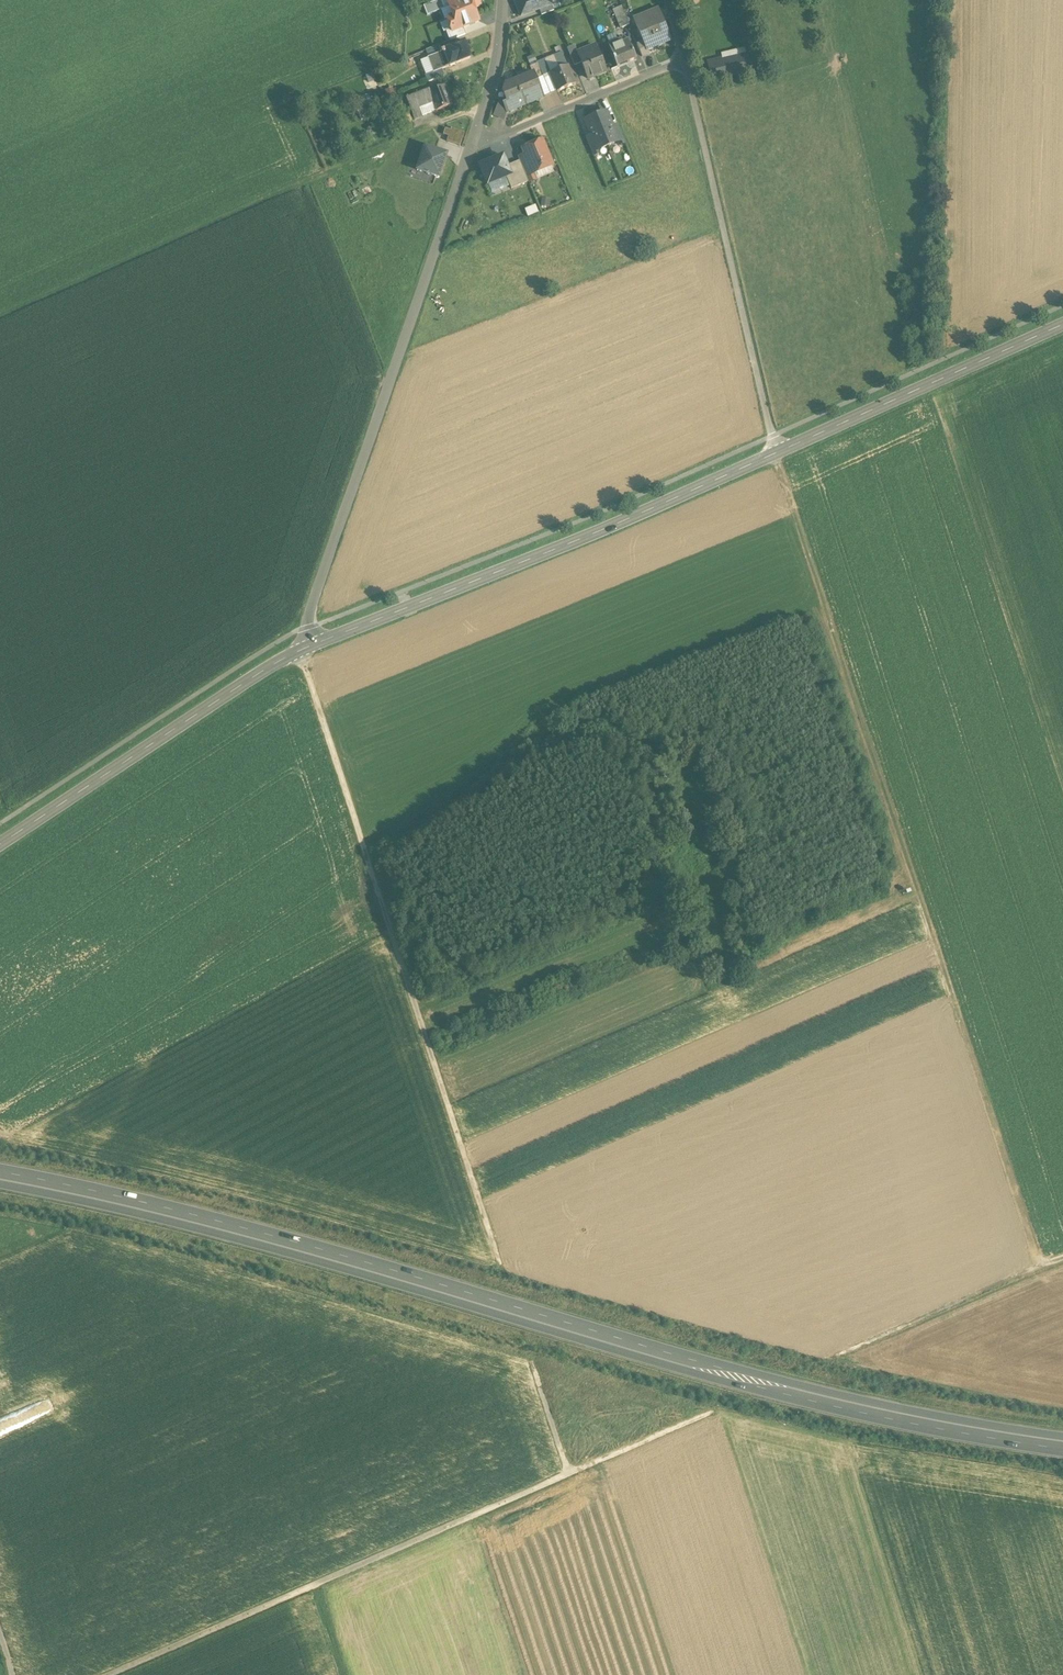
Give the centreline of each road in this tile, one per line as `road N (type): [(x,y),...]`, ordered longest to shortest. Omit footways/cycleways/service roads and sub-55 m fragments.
road 1 (trunk): [(0,1174),(273,1239),(843,1403),(1062,1446)]
road 2 (track): [(1040,1267),(772,437)]
road 3 (tertiary): [(1062,324),(635,516),(315,644)]
road 4 (track): [(302,649),(497,1255)]
road 5 (track): [(0,316),(485,103)]
road 6 (unclassified): [(472,145),(310,617),(315,644)]
road 7 (track): [(570,1474),(111,1674)]
road 8 (track): [(920,895),(735,977),(693,770)]
road 9 (track): [(685,60),(772,437)]
road 10 (tertiary): [(315,644),(0,845)]
road 11 (residential): [(472,145),(685,60),(671,0)]
road 12 (track): [(1062,1259),(831,1357)]
road 13 (track): [(711,1411),(570,1474)]
road 14 (unclassified): [(503,0),(500,49),(472,145)]
road 15 (track): [(530,1359),(570,1474)]

